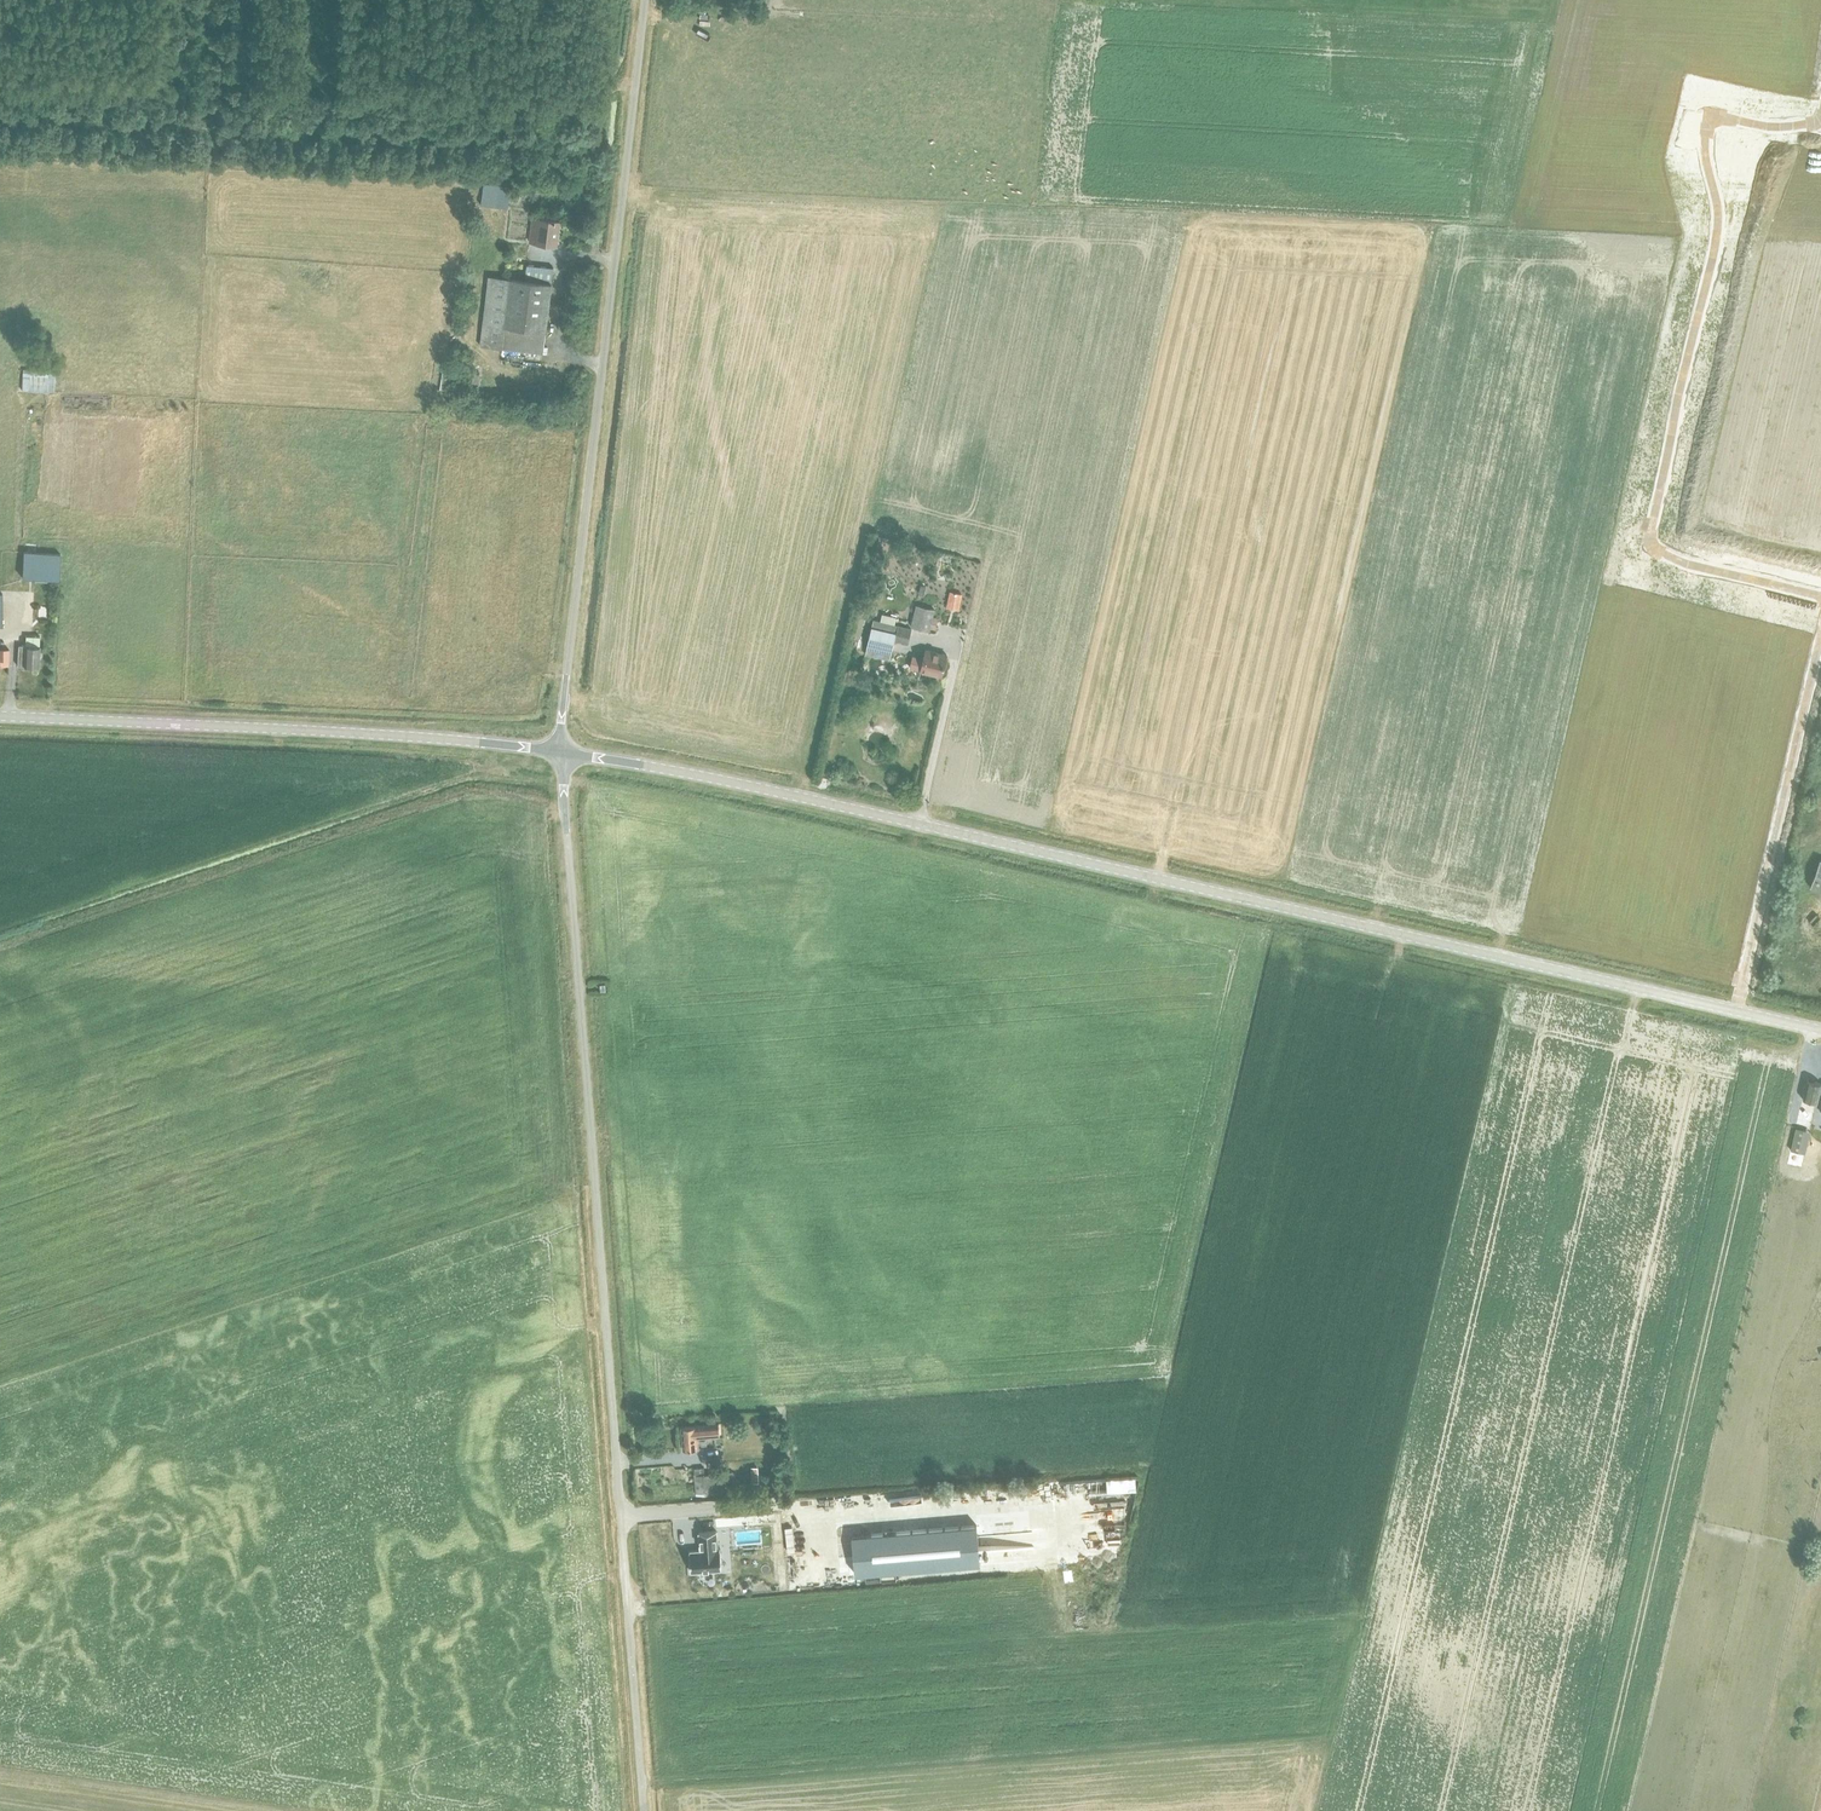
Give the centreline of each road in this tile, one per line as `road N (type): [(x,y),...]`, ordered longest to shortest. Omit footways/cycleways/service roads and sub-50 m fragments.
road 1 (unclassified): [(1820,1031),(559,749)]
road 2 (unclassified): [(640,1810),(559,749)]
road 3 (unclassified): [(559,749),(645,0)]
road 4 (track): [(594,137),(0,115)]
road 5 (unclassified): [(559,749),(0,717)]
road 6 (track): [(251,0),(249,69),(258,80),(424,87)]
road 7 (track): [(161,0),(160,61),(142,75),(0,68)]
road 8 (track): [(600,84),(578,94),(424,87)]
road 9 (track): [(204,0),(202,122)]

